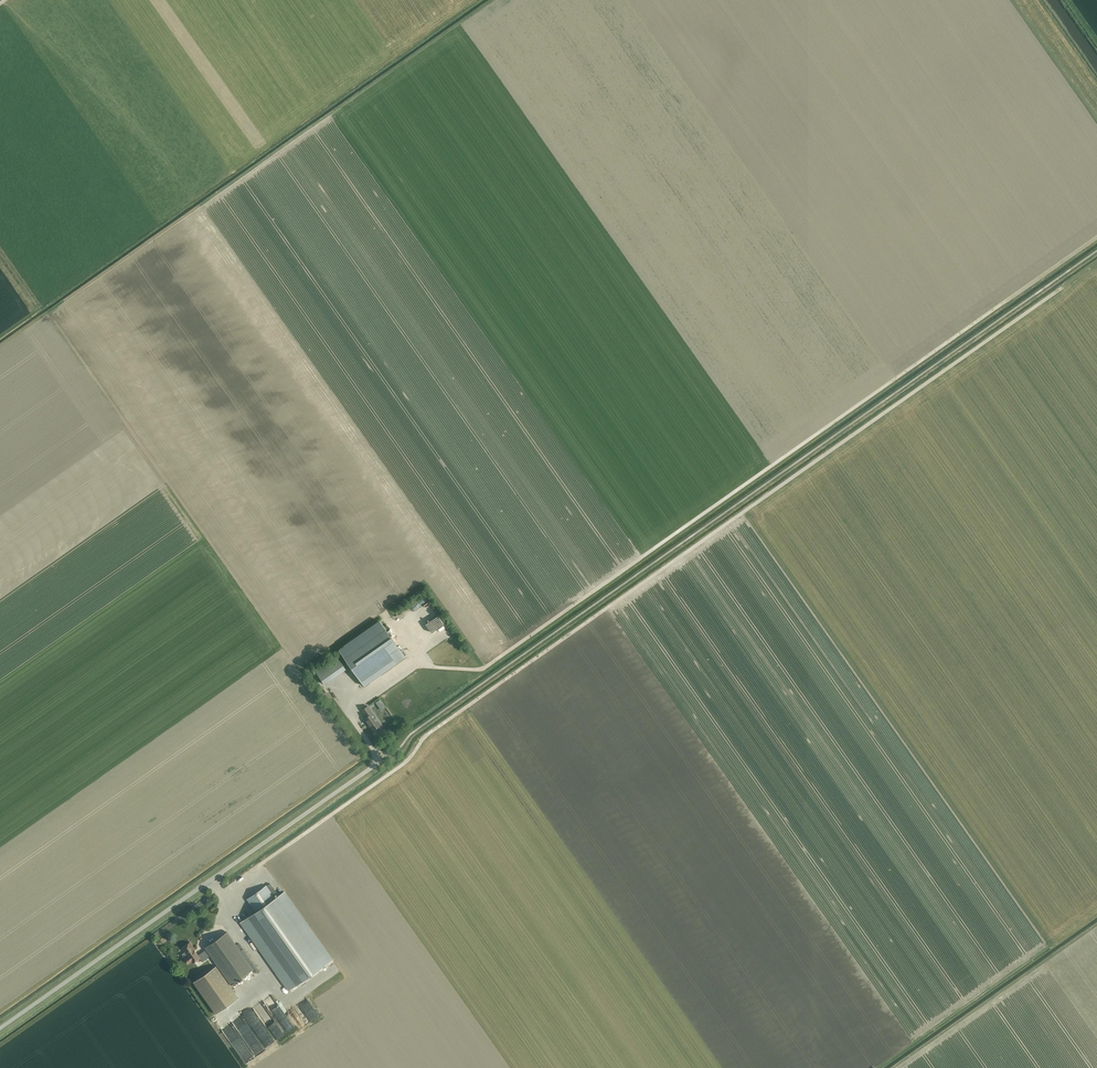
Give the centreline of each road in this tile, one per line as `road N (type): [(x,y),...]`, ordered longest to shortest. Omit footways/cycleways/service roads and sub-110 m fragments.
road 1 (unclassified): [(0,1027),(394,752)]

